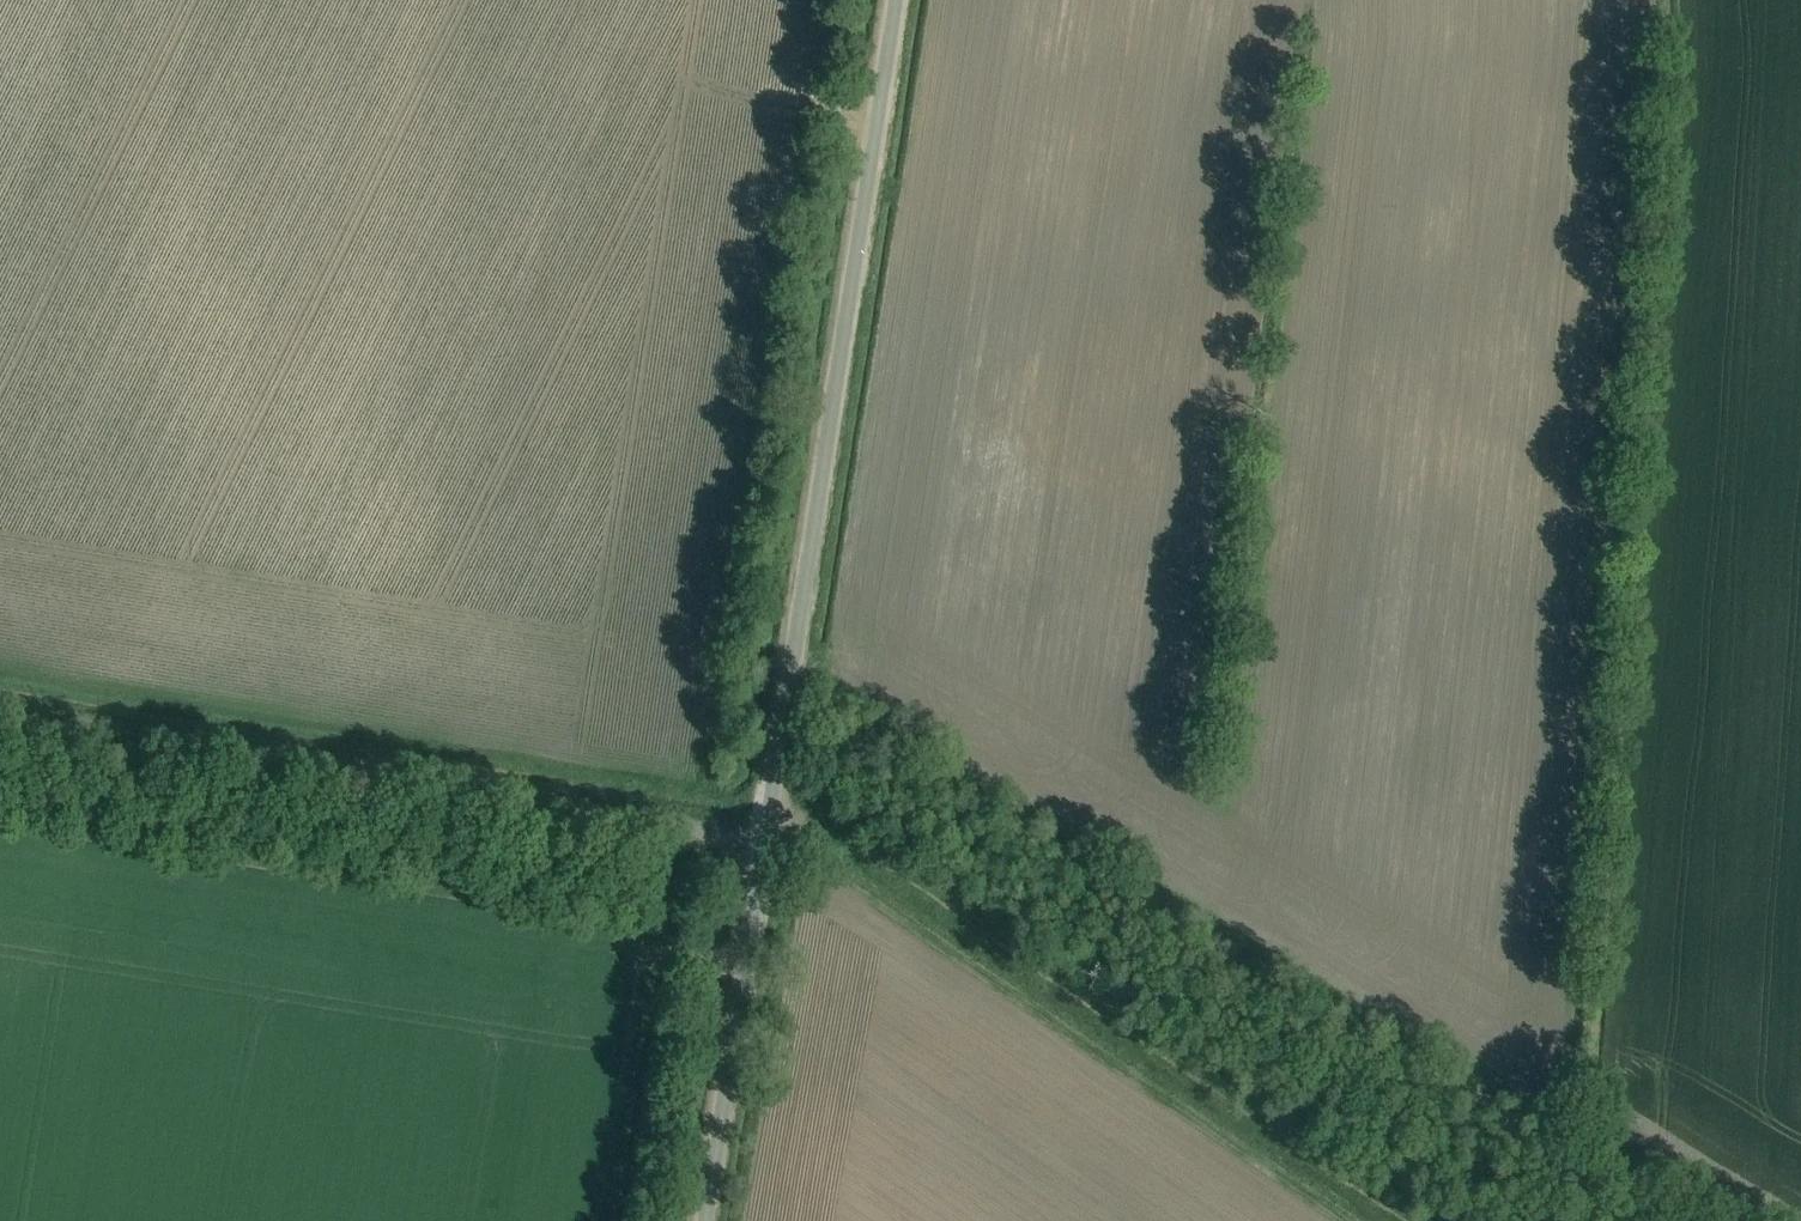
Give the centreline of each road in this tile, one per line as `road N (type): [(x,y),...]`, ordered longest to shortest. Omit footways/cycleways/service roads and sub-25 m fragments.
road 1 (unclassified): [(707,1220),(901,0)]
road 2 (track): [(0,711),(768,840)]

